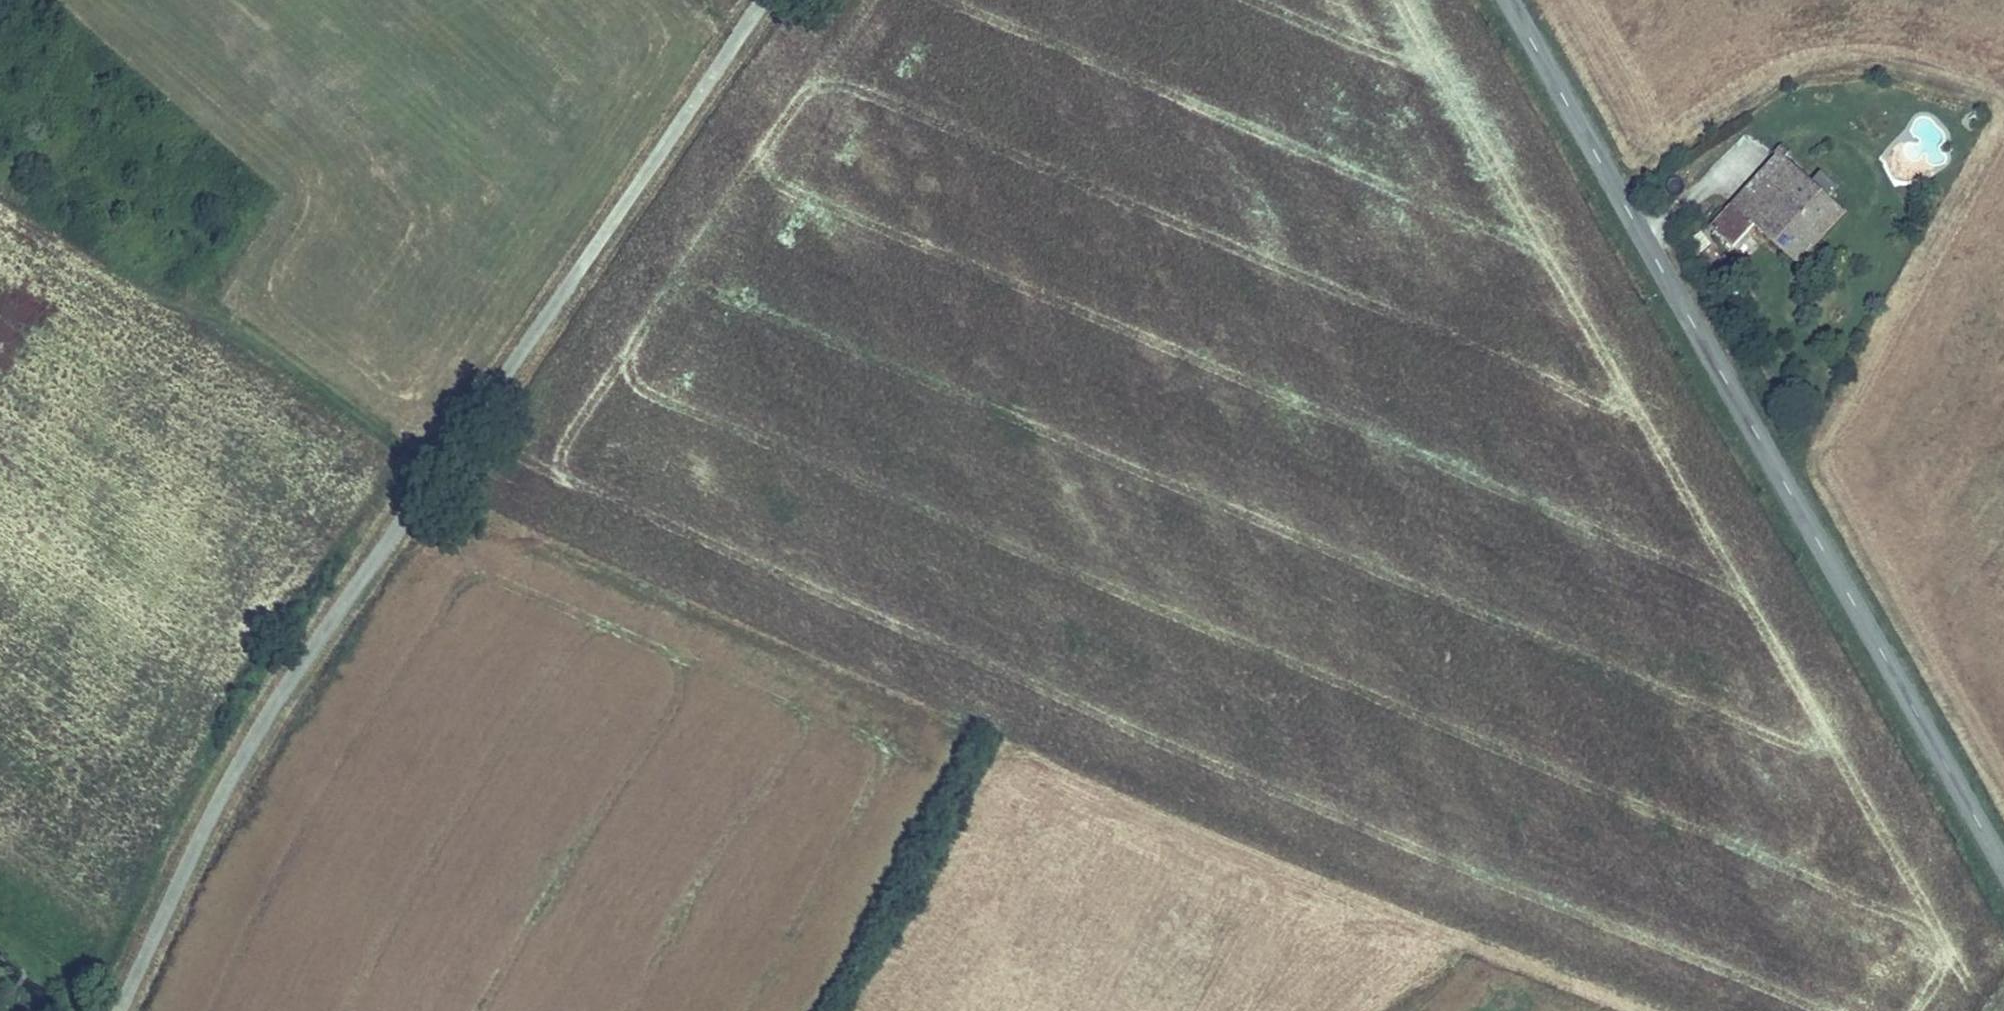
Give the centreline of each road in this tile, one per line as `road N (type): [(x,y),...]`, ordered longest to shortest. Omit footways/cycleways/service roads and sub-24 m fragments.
road 1 (unclassified): [(117,1010),(225,789),(308,651),(455,453),(763,0)]
road 2 (tertiary): [(1509,0),(2003,868)]

